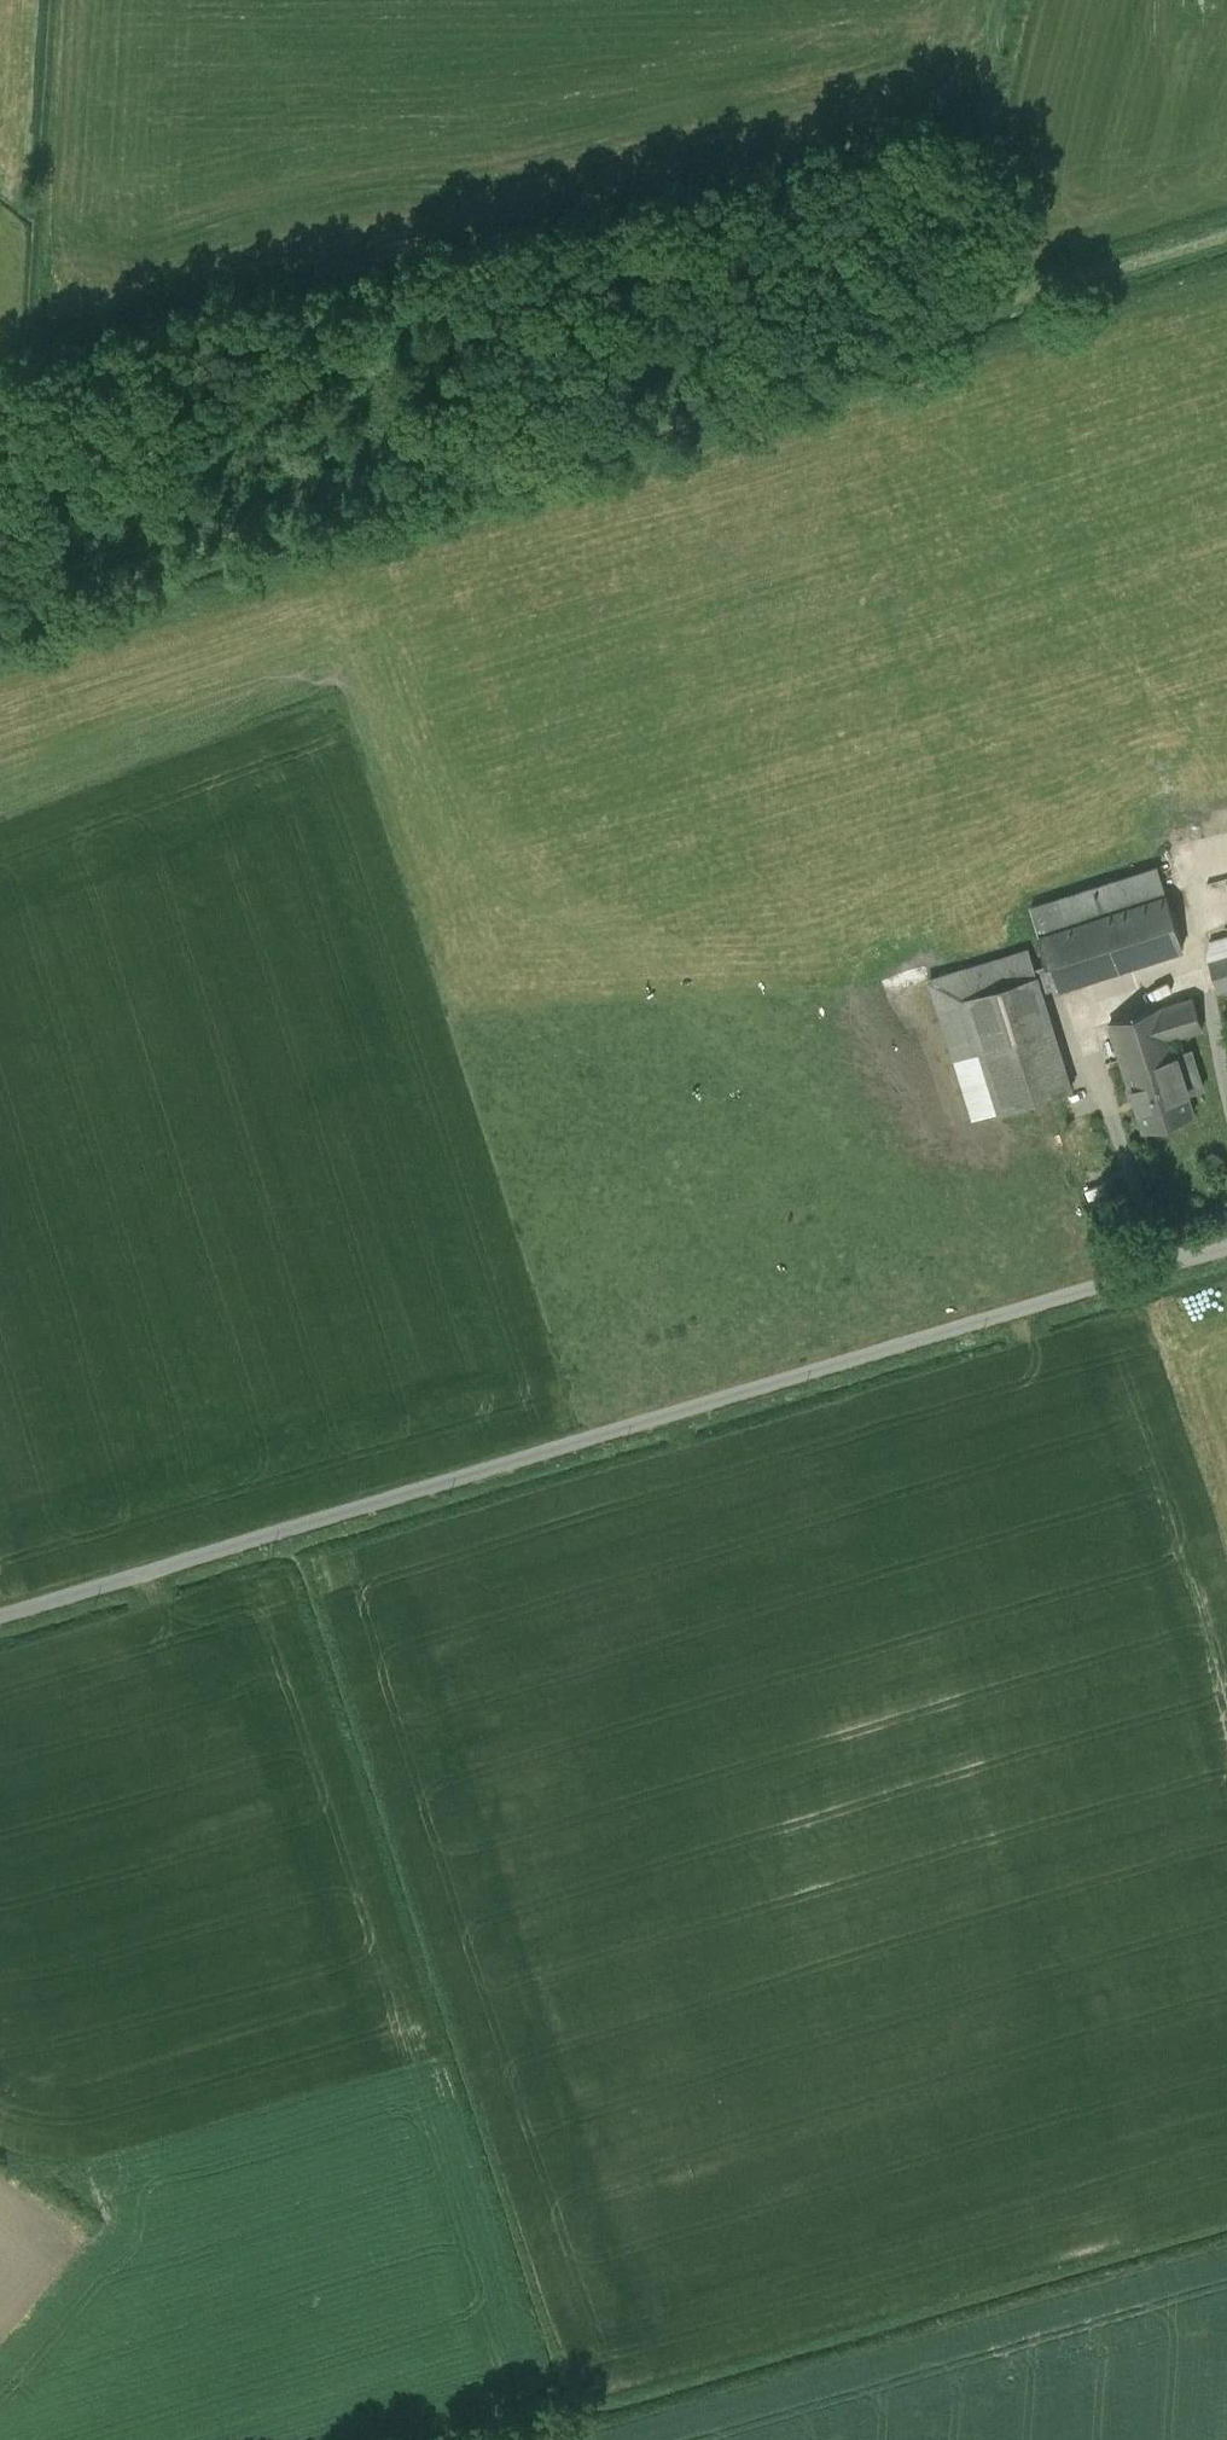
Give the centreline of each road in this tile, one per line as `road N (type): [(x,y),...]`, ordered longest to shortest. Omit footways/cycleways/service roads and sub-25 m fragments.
road 1 (unclassified): [(0,1617),(1226,1248)]
road 2 (track): [(997,0),(973,82),(980,157),(941,317)]

